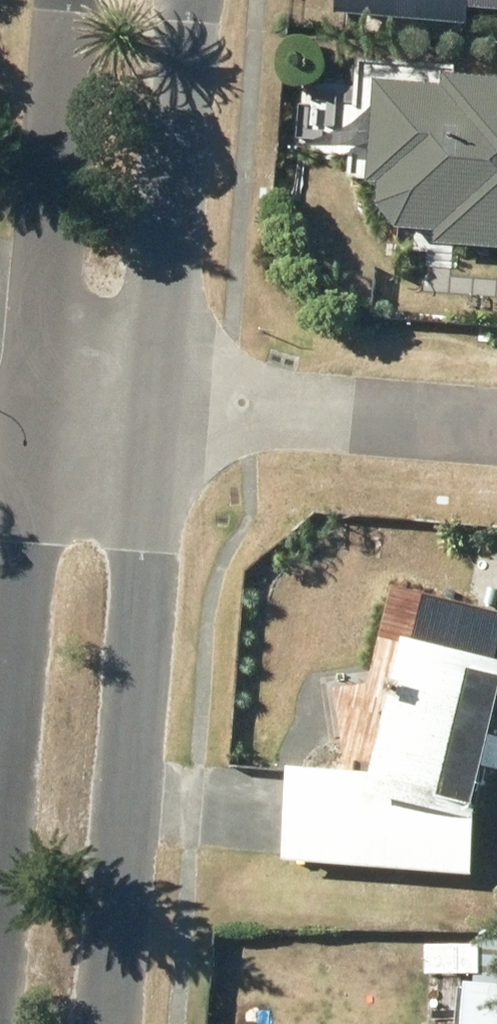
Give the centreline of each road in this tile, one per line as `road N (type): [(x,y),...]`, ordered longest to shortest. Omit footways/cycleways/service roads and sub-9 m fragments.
road 1 (residential): [(133,413),(86,1023)]
road 2 (residential): [(38,449),(83,0)]
road 3 (residential): [(0,881),(38,449)]
road 4 (residential): [(184,0),(133,413)]
road 5 (residential): [(133,413),(496,432)]

